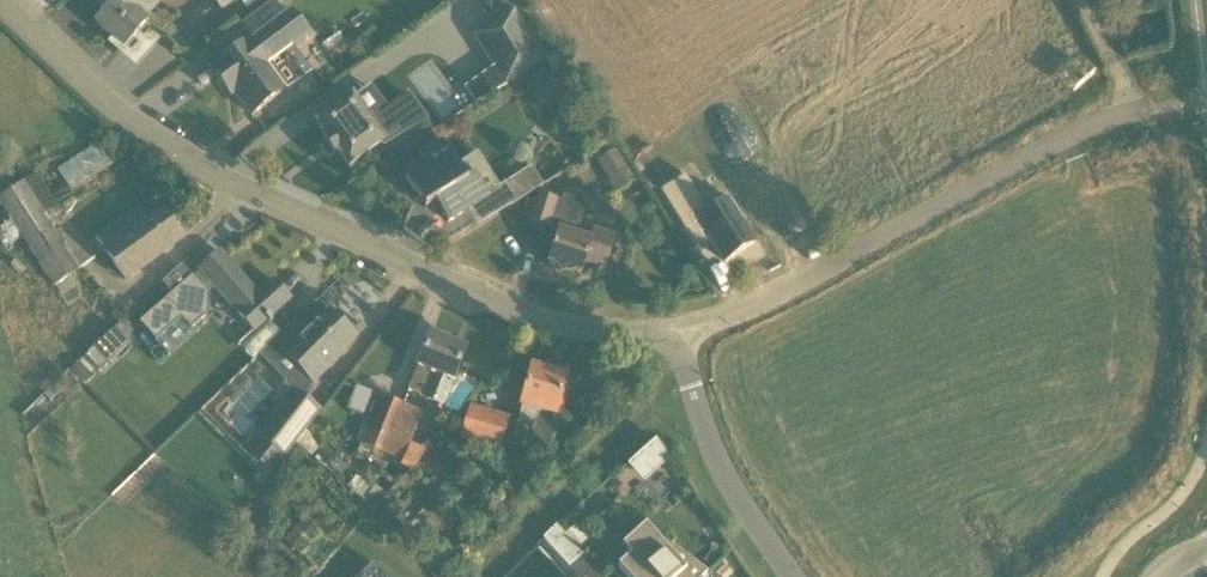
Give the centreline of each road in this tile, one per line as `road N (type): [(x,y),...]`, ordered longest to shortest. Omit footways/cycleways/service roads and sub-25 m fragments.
road 1 (unclassified): [(14,0),(113,92),(200,155),(421,266),(541,313),(679,350)]
road 2 (unclassified): [(679,350),(714,318),(1081,131),(1152,113)]
road 3 (unclassified): [(794,576),(702,443),(679,350)]

